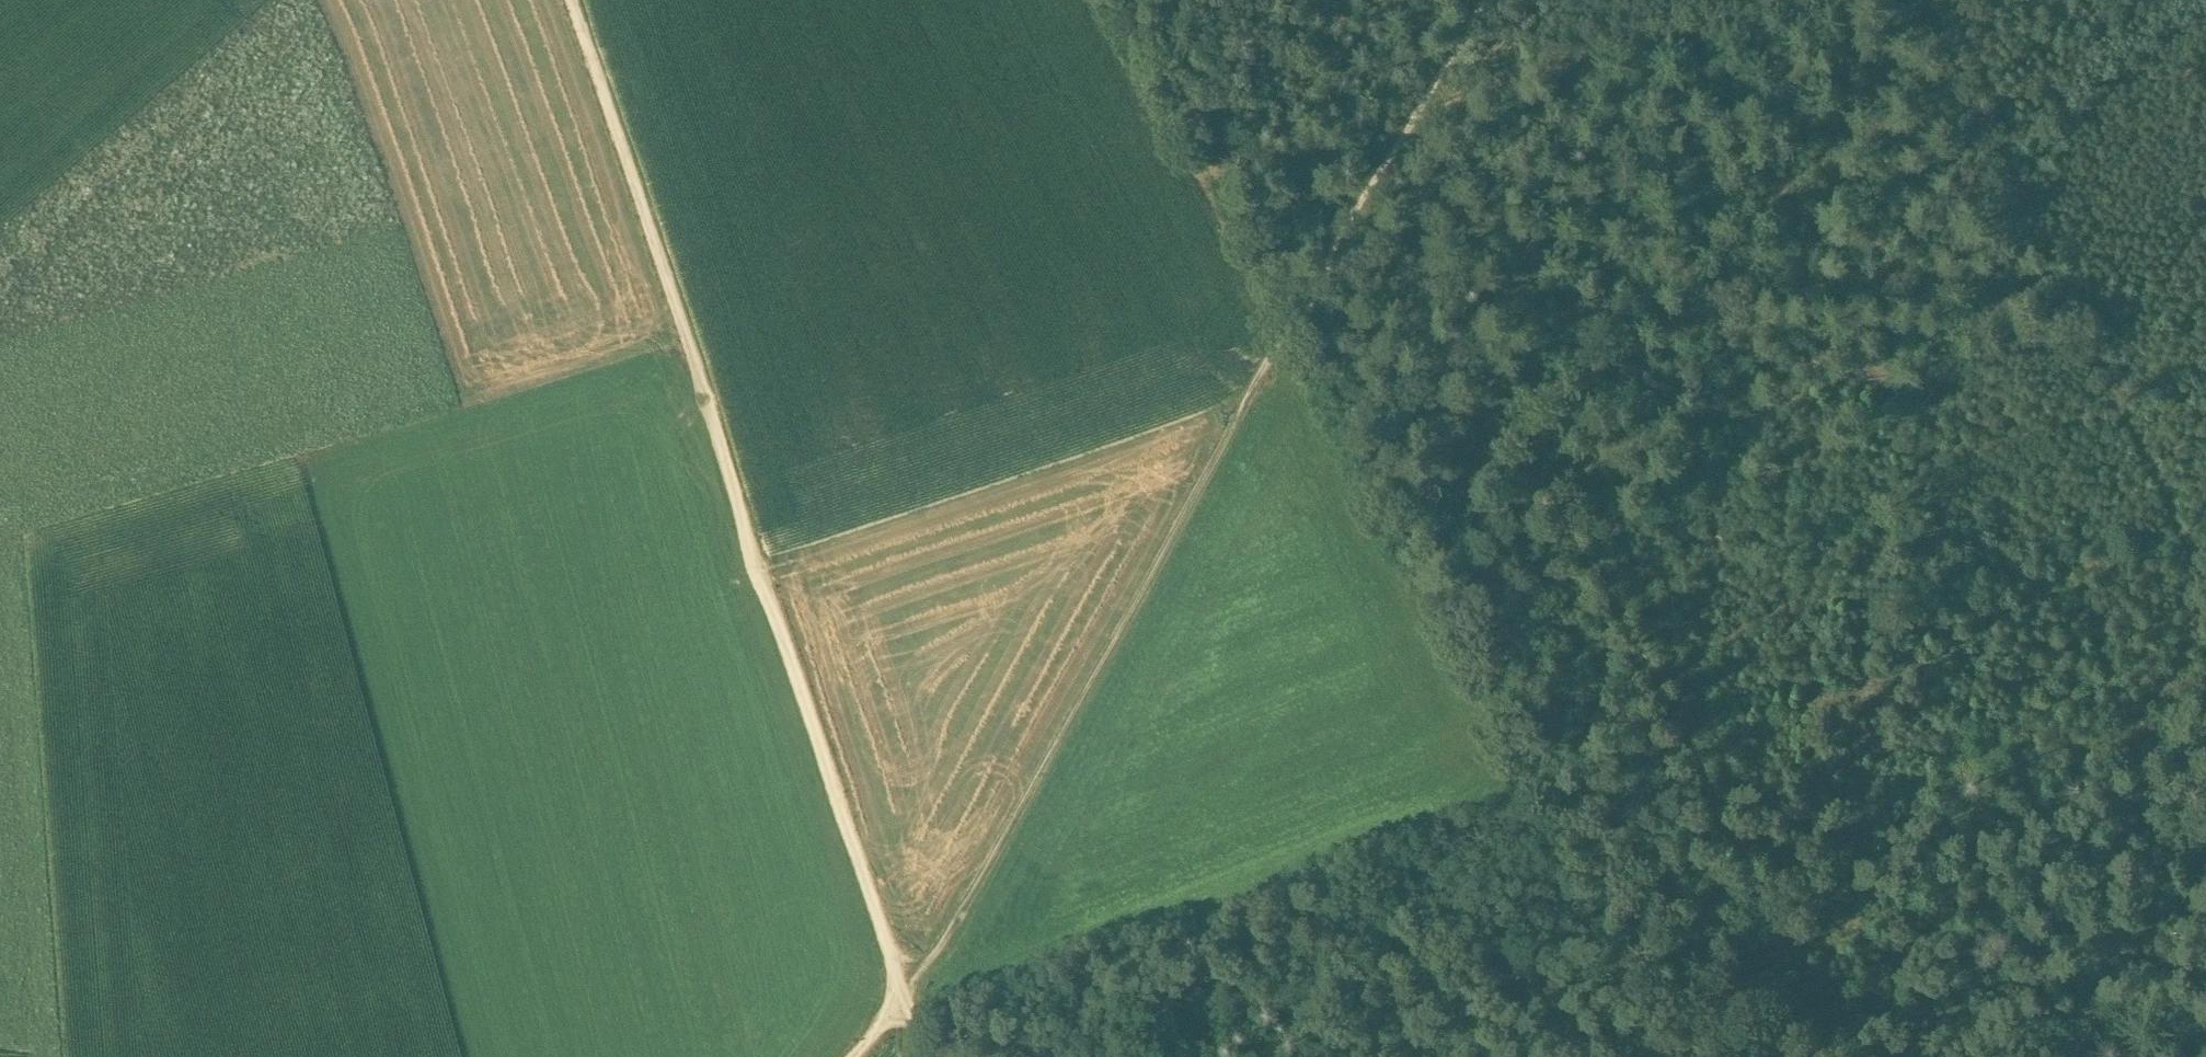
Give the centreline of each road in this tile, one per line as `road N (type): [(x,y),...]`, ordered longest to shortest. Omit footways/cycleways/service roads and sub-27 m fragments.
road 1 (track): [(909,995),(578,0)]
road 2 (track): [(1391,159),(1768,857),(1855,1056)]
road 3 (track): [(1391,159),(909,995)]
road 4 (track): [(1419,109),(1772,0)]
road 5 (track): [(1482,0),(1391,159)]

